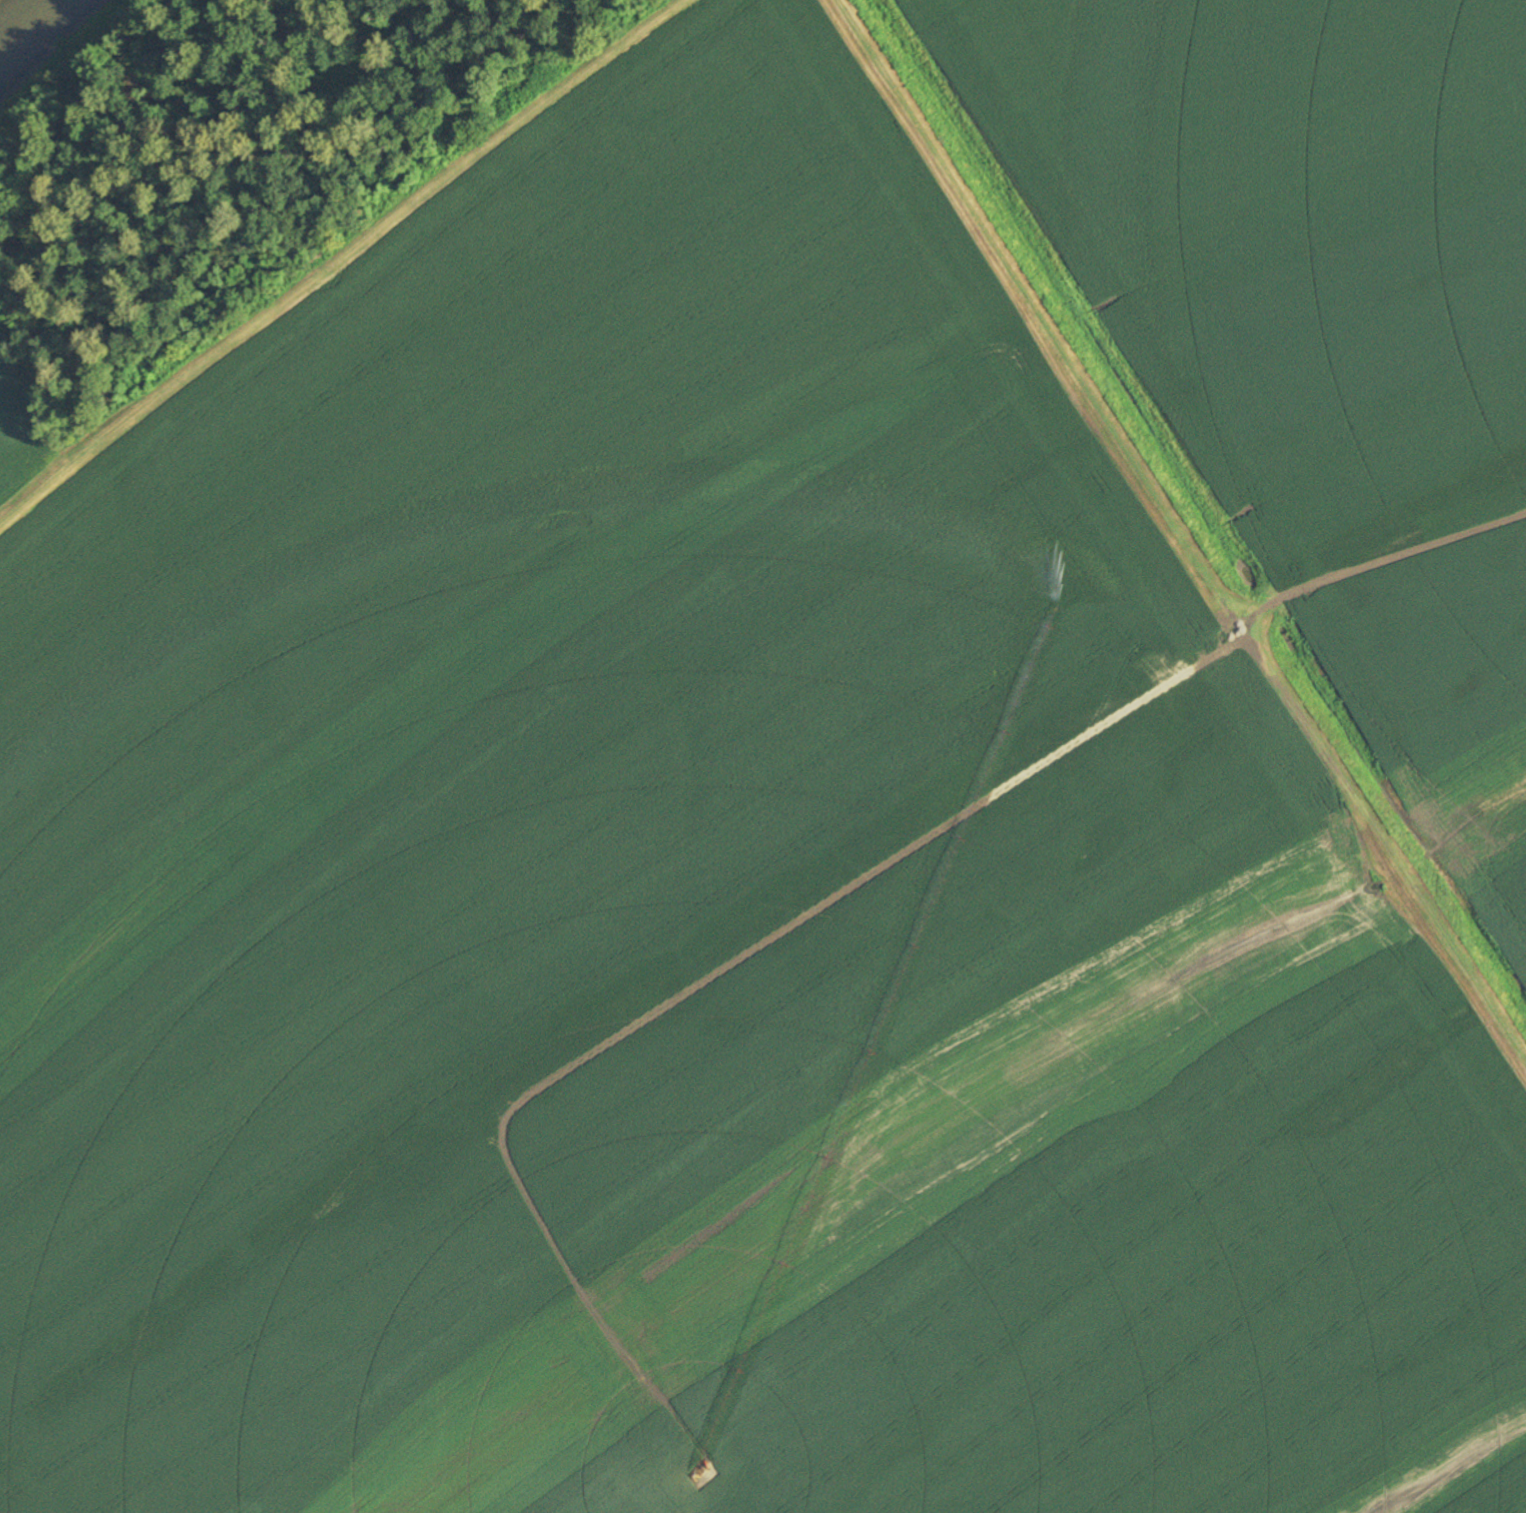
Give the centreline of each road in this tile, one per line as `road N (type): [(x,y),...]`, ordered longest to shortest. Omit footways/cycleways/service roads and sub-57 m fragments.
road 1 (residential): [(1525,486),(1268,604),(549,1060),(354,1192),(149,1348),(0,1481)]

